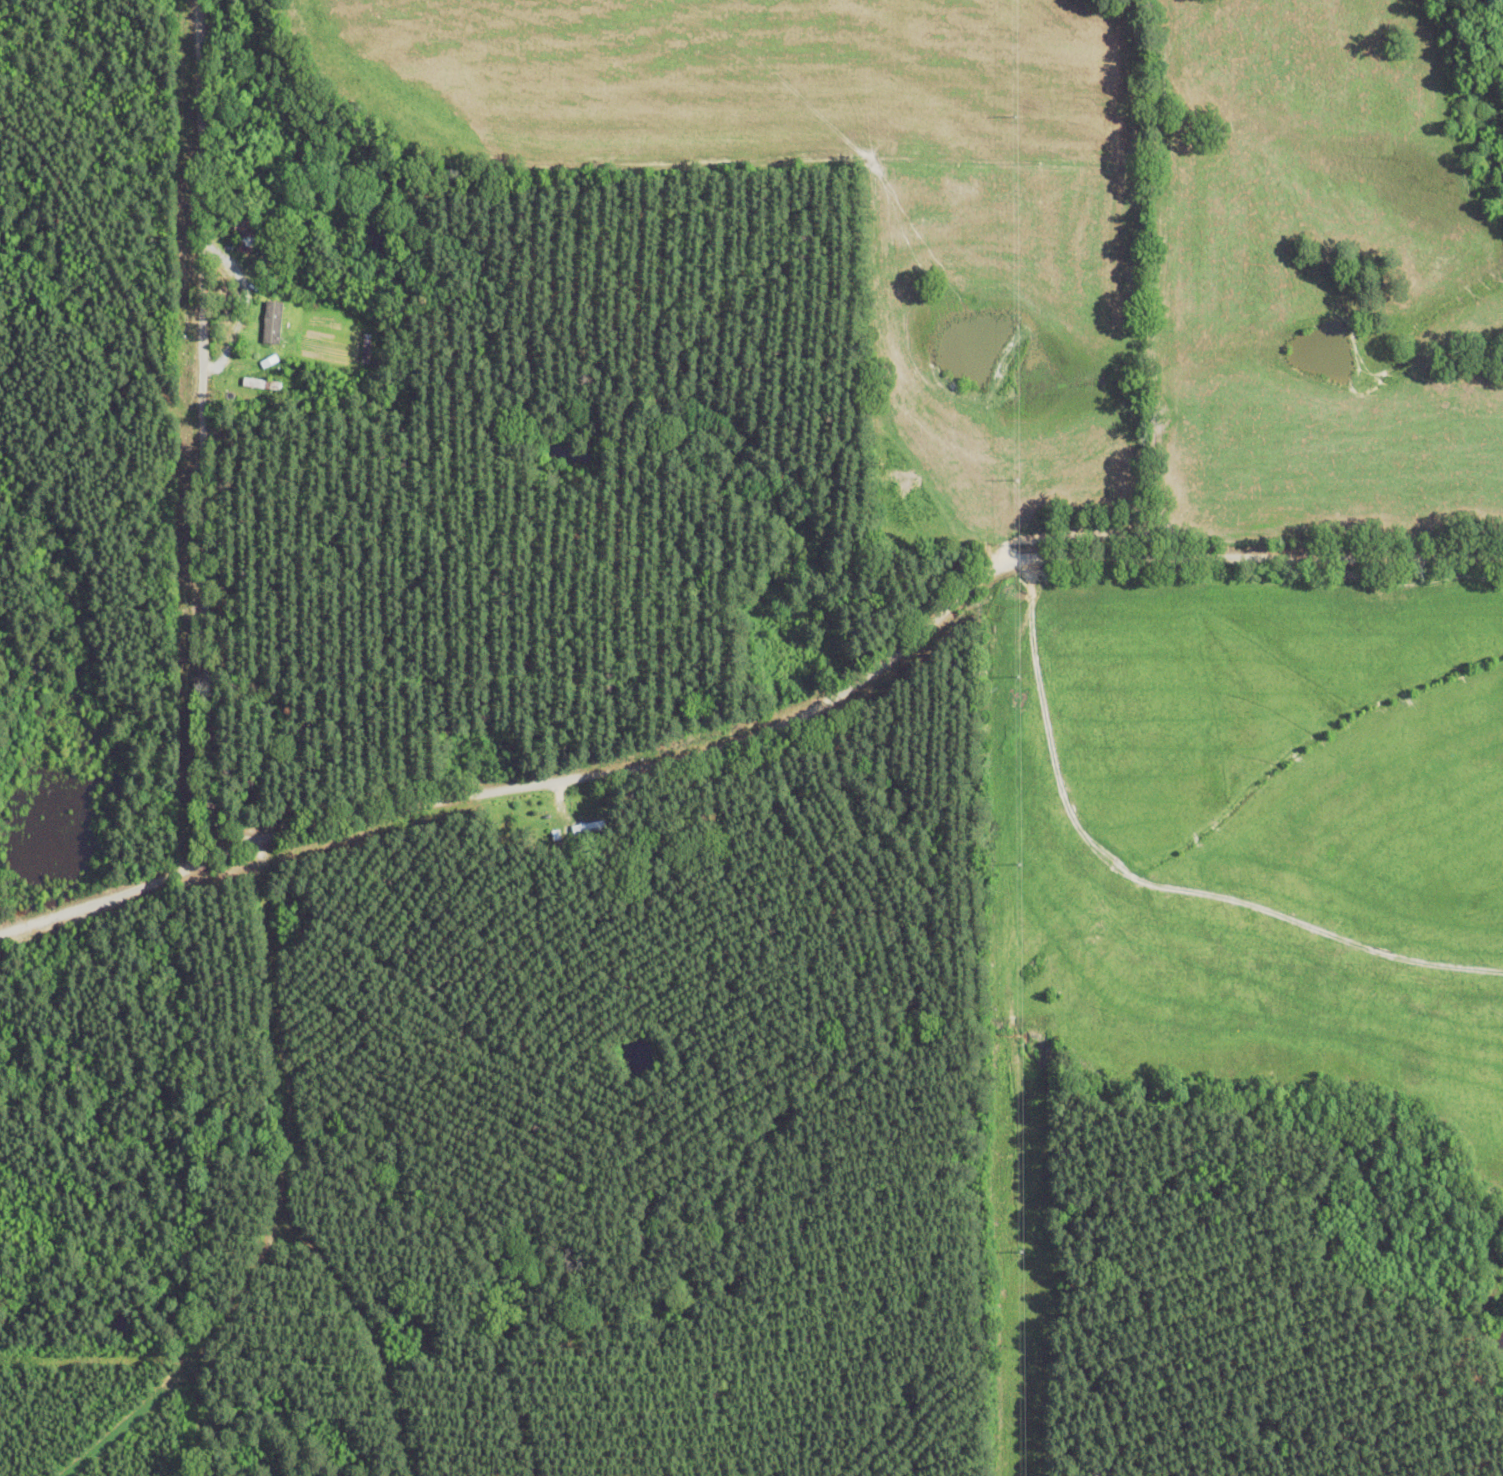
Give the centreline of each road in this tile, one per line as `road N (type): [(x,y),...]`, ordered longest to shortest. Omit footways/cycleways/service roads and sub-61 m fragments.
road 1 (residential): [(0,933),(295,831),(708,754),(864,678),(993,567),(1012,560),(1502,558)]
road 2 (residential): [(236,847),(213,805),(197,0)]

